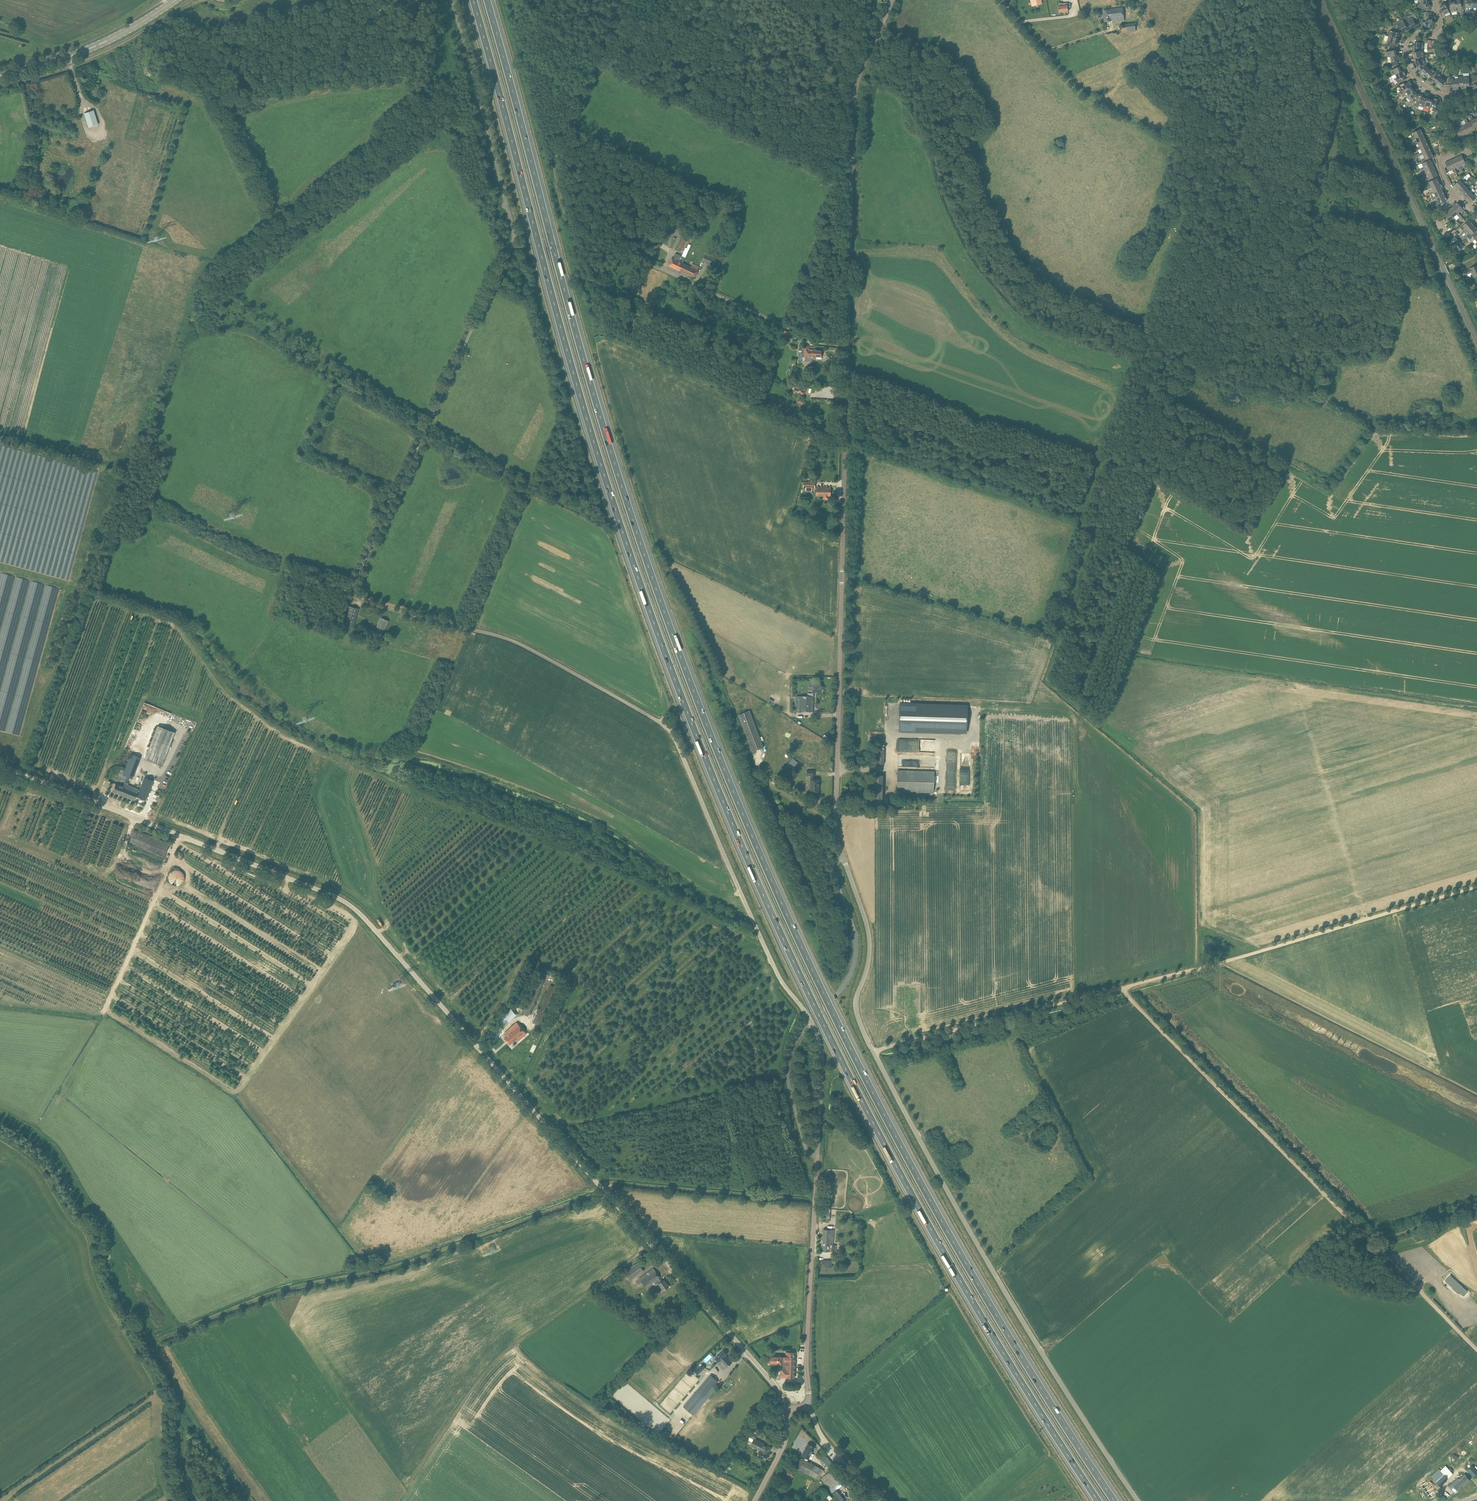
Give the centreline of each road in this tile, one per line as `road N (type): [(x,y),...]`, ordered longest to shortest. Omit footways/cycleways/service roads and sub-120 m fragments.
road 1 (motorway): [(1117,1500),(1010,1339),(856,1061),(735,797),(624,497),(487,0)]
road 2 (motorway): [(472,0),(614,500),(722,798),(888,1147),(1003,1350),(1101,1500)]
road 3 (unclassified): [(1137,1500),(967,1224),(857,1013),(870,932),(837,825),(854,107),(861,71),(894,0)]
road 4 (unclassified): [(786,1411),(769,1378),(352,907),(0,765)]
road 5 (unclassified): [(809,1407),(822,1048),(782,983),(679,746),(662,724)]
road 6 (track): [(874,1048),(1193,969),(1476,884)]
road 7 (unclassified): [(455,0),(515,214),(513,242),(355,578)]
road 8 (track): [(1123,986),(1476,1350)]
road 9 (track): [(849,345),(799,333),(568,231),(556,147)]
road 10 (track): [(662,724),(519,643),(358,599),(355,578)]
road 11 (track): [(407,1484),(488,1368),(652,1246)]
road 12 (track): [(1052,636),(842,576)]
road 13 (track): [(1223,164),(1290,215),(1416,256)]
road 14 (track): [(1043,48),(1093,98),(1223,164)]
road 15 (track): [(105,1013),(181,836)]
road 16 (tertiary): [(0,75),(90,48),(176,0)]
road 17 (unclassified): [(556,147),(630,0)]
road 18 (residential): [(1450,97),(1416,78),(1405,53),(1410,37),(1437,28),(1438,0)]
road 19 (track): [(1052,636),(1062,639),(1048,677),(1099,724)]

